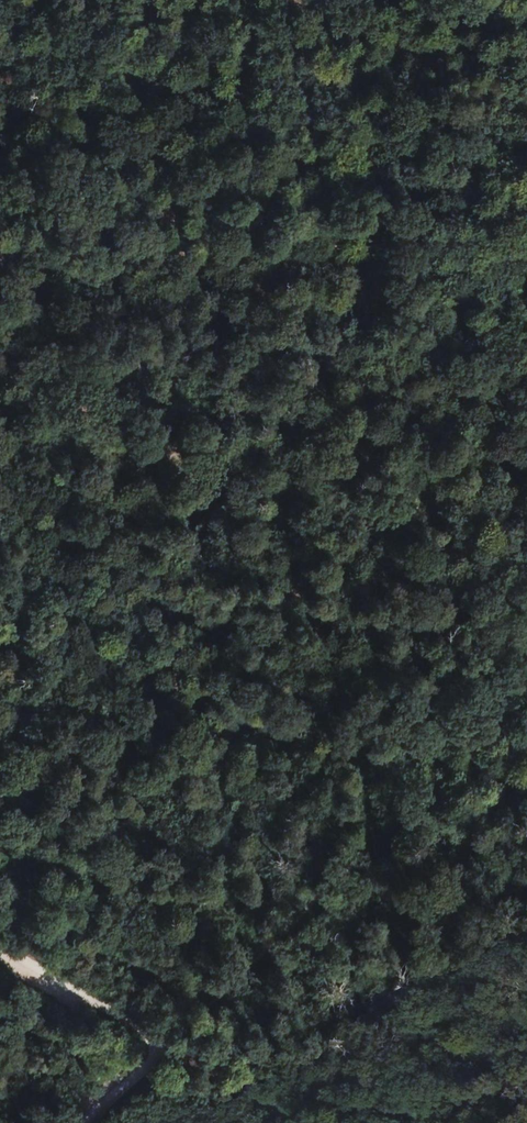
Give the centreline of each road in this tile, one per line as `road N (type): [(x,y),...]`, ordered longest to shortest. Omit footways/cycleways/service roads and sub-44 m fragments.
road 1 (motorway): [(526,698),(0,784)]
road 2 (motorway): [(0,852),(526,770)]
road 3 (track): [(164,1042),(526,690)]
road 4 (track): [(286,0),(526,109)]
road 5 (unclassified): [(0,939),(164,1042)]
road 6 (track): [(164,1042),(295,1122)]

